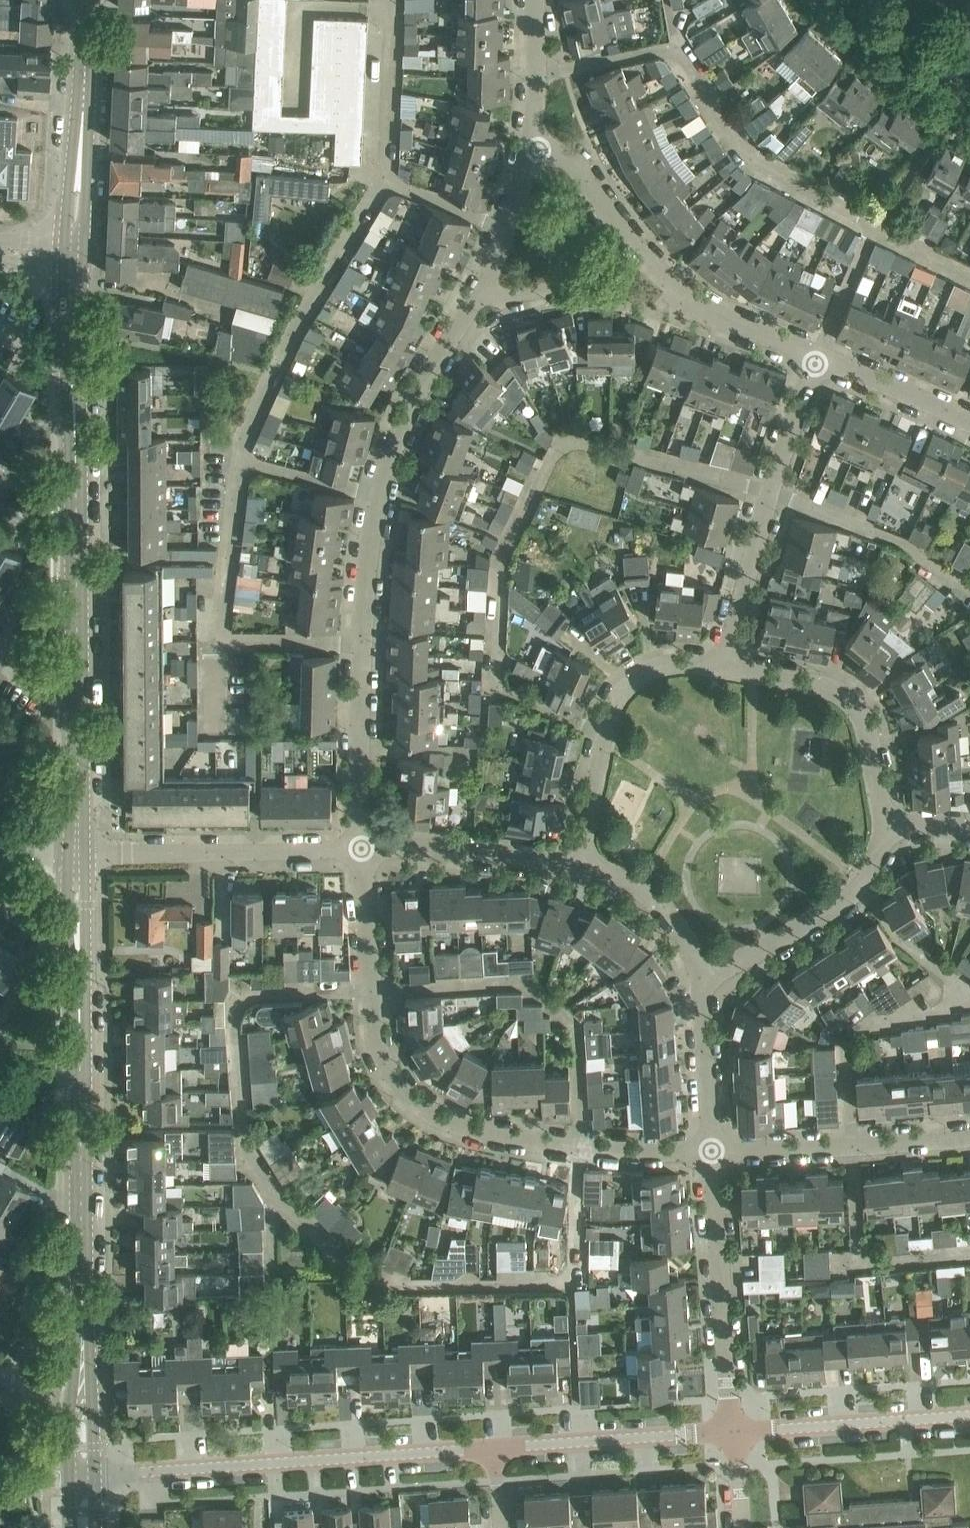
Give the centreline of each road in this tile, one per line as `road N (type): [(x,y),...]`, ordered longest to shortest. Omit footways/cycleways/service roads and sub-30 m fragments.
road 1 (tertiary): [(77,853),(74,255)]
road 2 (residential): [(362,848),(365,595),(379,495),(415,401),(480,289)]
road 3 (residential): [(712,1151),(579,1149),(490,1134),(422,1107),(379,1051),(362,848)]
road 4 (tertiary): [(83,1389),(77,951)]
road 5 (residential): [(97,1475),(495,1448)]
road 6 (residential): [(818,356),(734,325),(688,297),(616,225),(572,160),(528,148)]
road 7 (residential): [(724,669),(770,492),(818,356)]
road 8 (residential): [(724,669),(679,664),(631,683),(605,740),(577,865)]
road 9 (residential): [(77,853),(362,848)]
road 10 (residential): [(734,1431),(712,1151)]
road 11 (residential): [(882,824),(868,732),(853,703),(807,683),(724,669)]
road 12 (residential): [(969,1136),(712,1151)]
road 13 (tertiary): [(74,255),(87,0)]
road 14 (residential): [(882,824),(877,852),(845,898),(705,979)]
road 15 (residential): [(495,1448),(734,1431)]
road 16 (residential): [(734,1431),(969,1415)]
road 17 (residential): [(362,848),(577,865)]
road 18 (residential): [(705,979),(674,920),(641,889),(577,865)]
road 19 (residential): [(712,1151),(705,979)]
road 20 (residential): [(969,422),(818,356)]
road 21 (residential): [(480,289),(507,228),(528,148)]
road 22 (residential): [(528,148),(535,0)]
road 23 (residential): [(480,289),(499,298),(597,286)]

